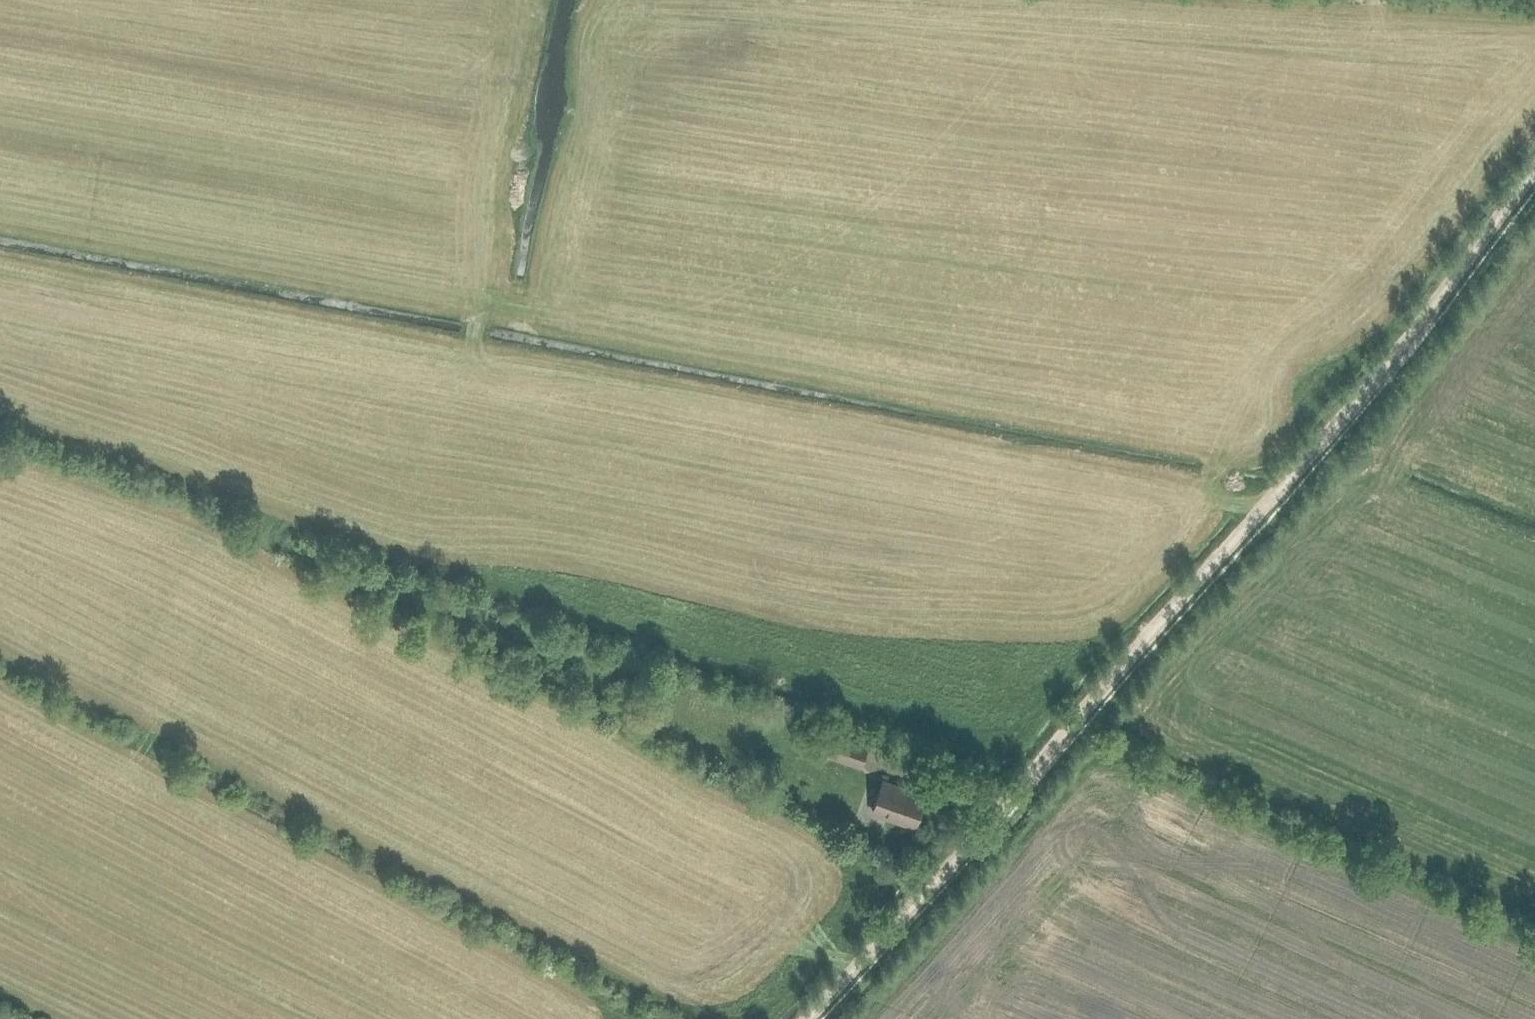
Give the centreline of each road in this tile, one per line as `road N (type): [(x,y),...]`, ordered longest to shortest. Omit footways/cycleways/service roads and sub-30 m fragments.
road 1 (track): [(811,1018),(1394,354),(1534,177)]

